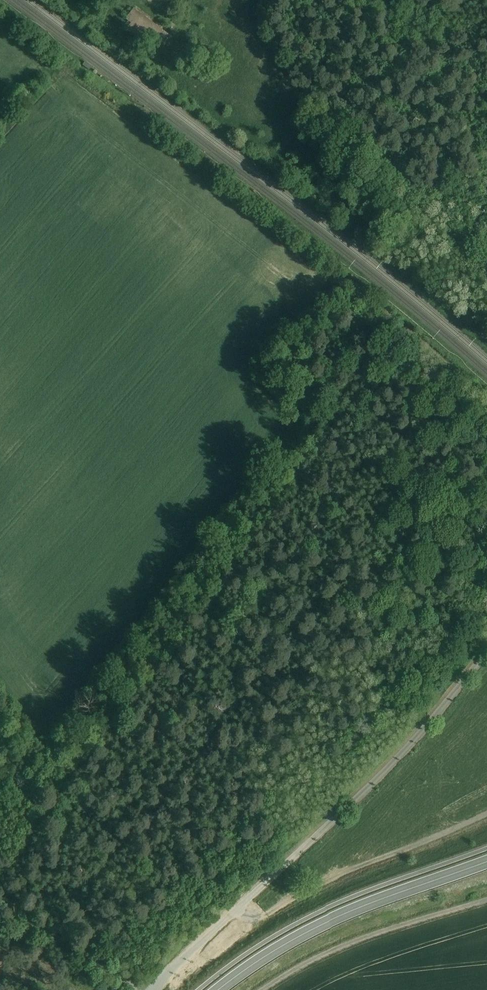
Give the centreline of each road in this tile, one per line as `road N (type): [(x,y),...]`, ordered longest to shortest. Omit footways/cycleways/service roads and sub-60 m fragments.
road 1 (unclassified): [(486,649),(384,771),(153,989)]
road 2 (secondary): [(215,989),(355,907),(486,858)]
road 3 (track): [(0,867),(142,989)]

